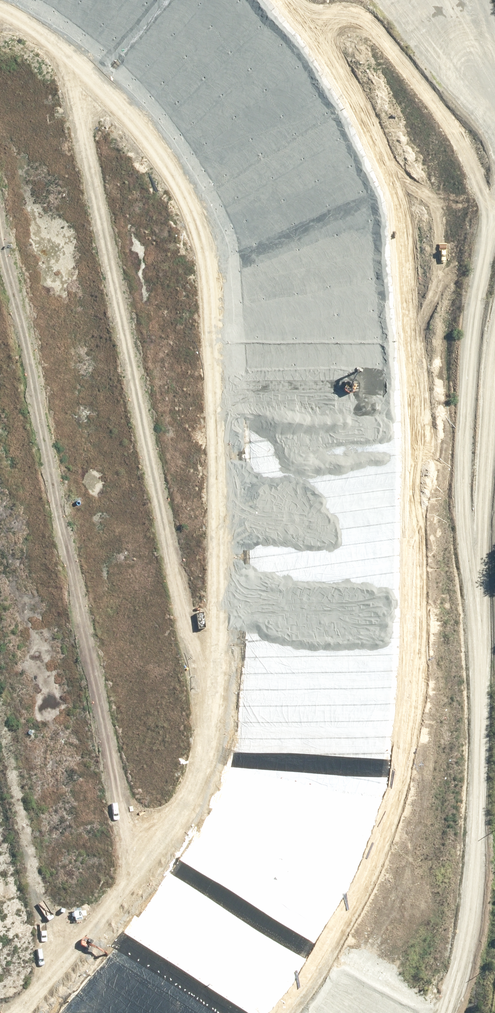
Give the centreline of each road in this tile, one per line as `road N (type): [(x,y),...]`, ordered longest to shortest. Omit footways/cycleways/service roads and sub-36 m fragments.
road 1 (track): [(0,11),(77,59),(209,749),(135,875),(53,971),(0,1006)]
road 2 (track): [(443,1012),(468,874),(470,610),(455,394),(459,344),(494,227)]
road 3 (track): [(0,200),(135,875)]
road 4 (track): [(53,971),(0,707)]
road 5 (unclassified): [(346,0),(494,145)]

